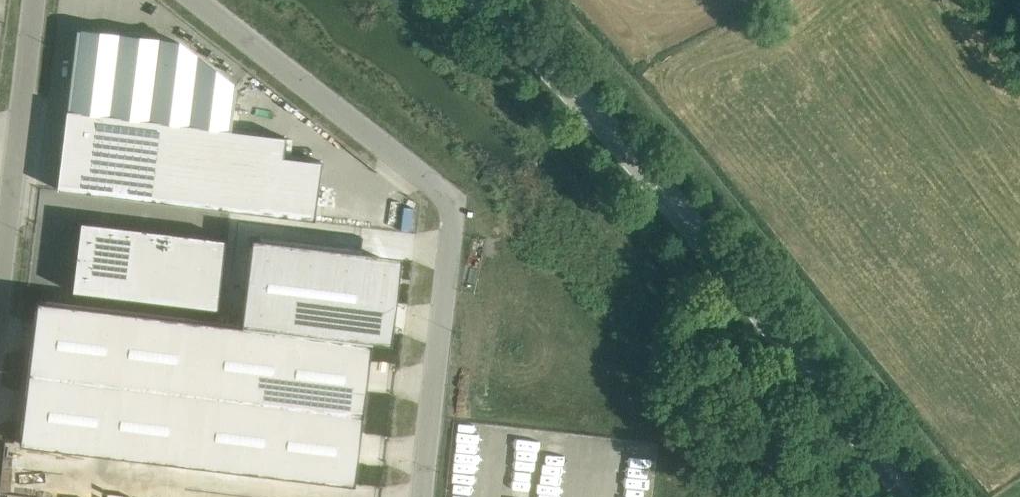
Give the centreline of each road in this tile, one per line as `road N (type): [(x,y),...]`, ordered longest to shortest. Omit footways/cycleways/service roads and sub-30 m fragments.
road 1 (primary): [(913,496),(680,211),(481,0)]
road 2 (unclassified): [(199,0),(452,199),(423,496)]
road 3 (unclassified): [(0,282),(34,0)]

